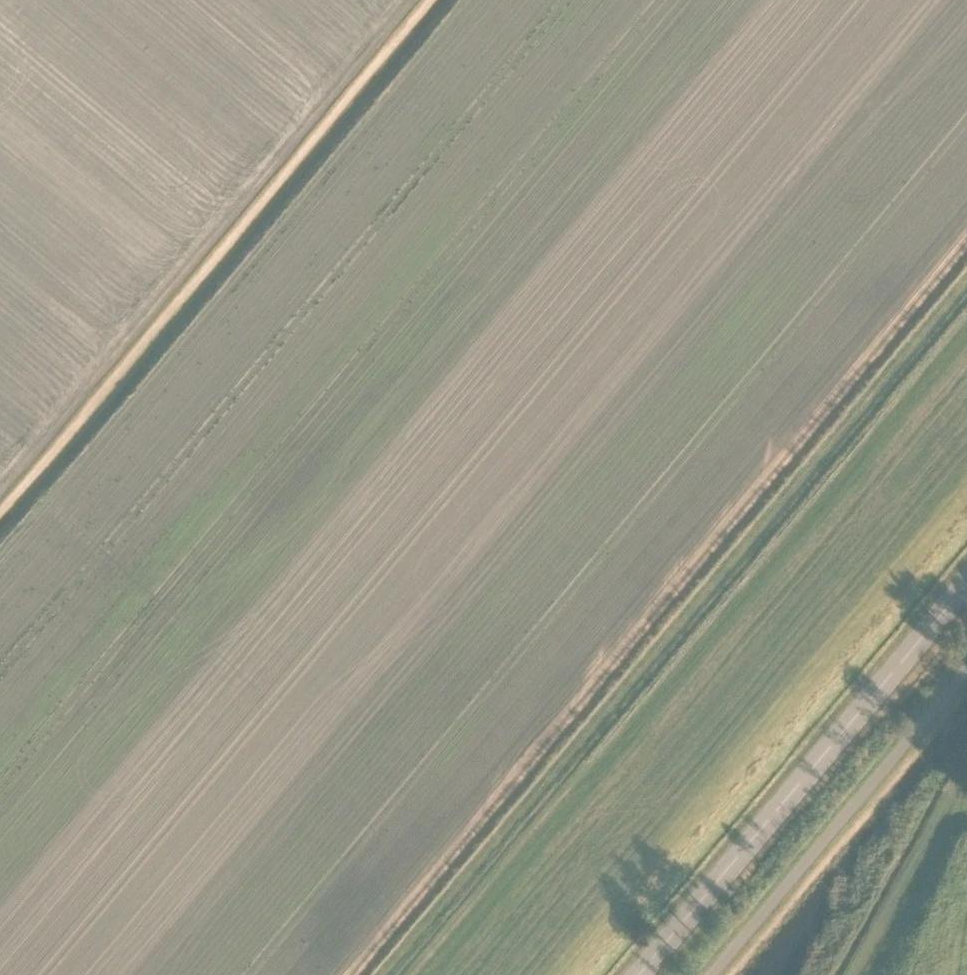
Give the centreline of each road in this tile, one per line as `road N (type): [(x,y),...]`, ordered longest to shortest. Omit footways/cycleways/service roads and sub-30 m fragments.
road 1 (secondary): [(637,974),(966,582)]

